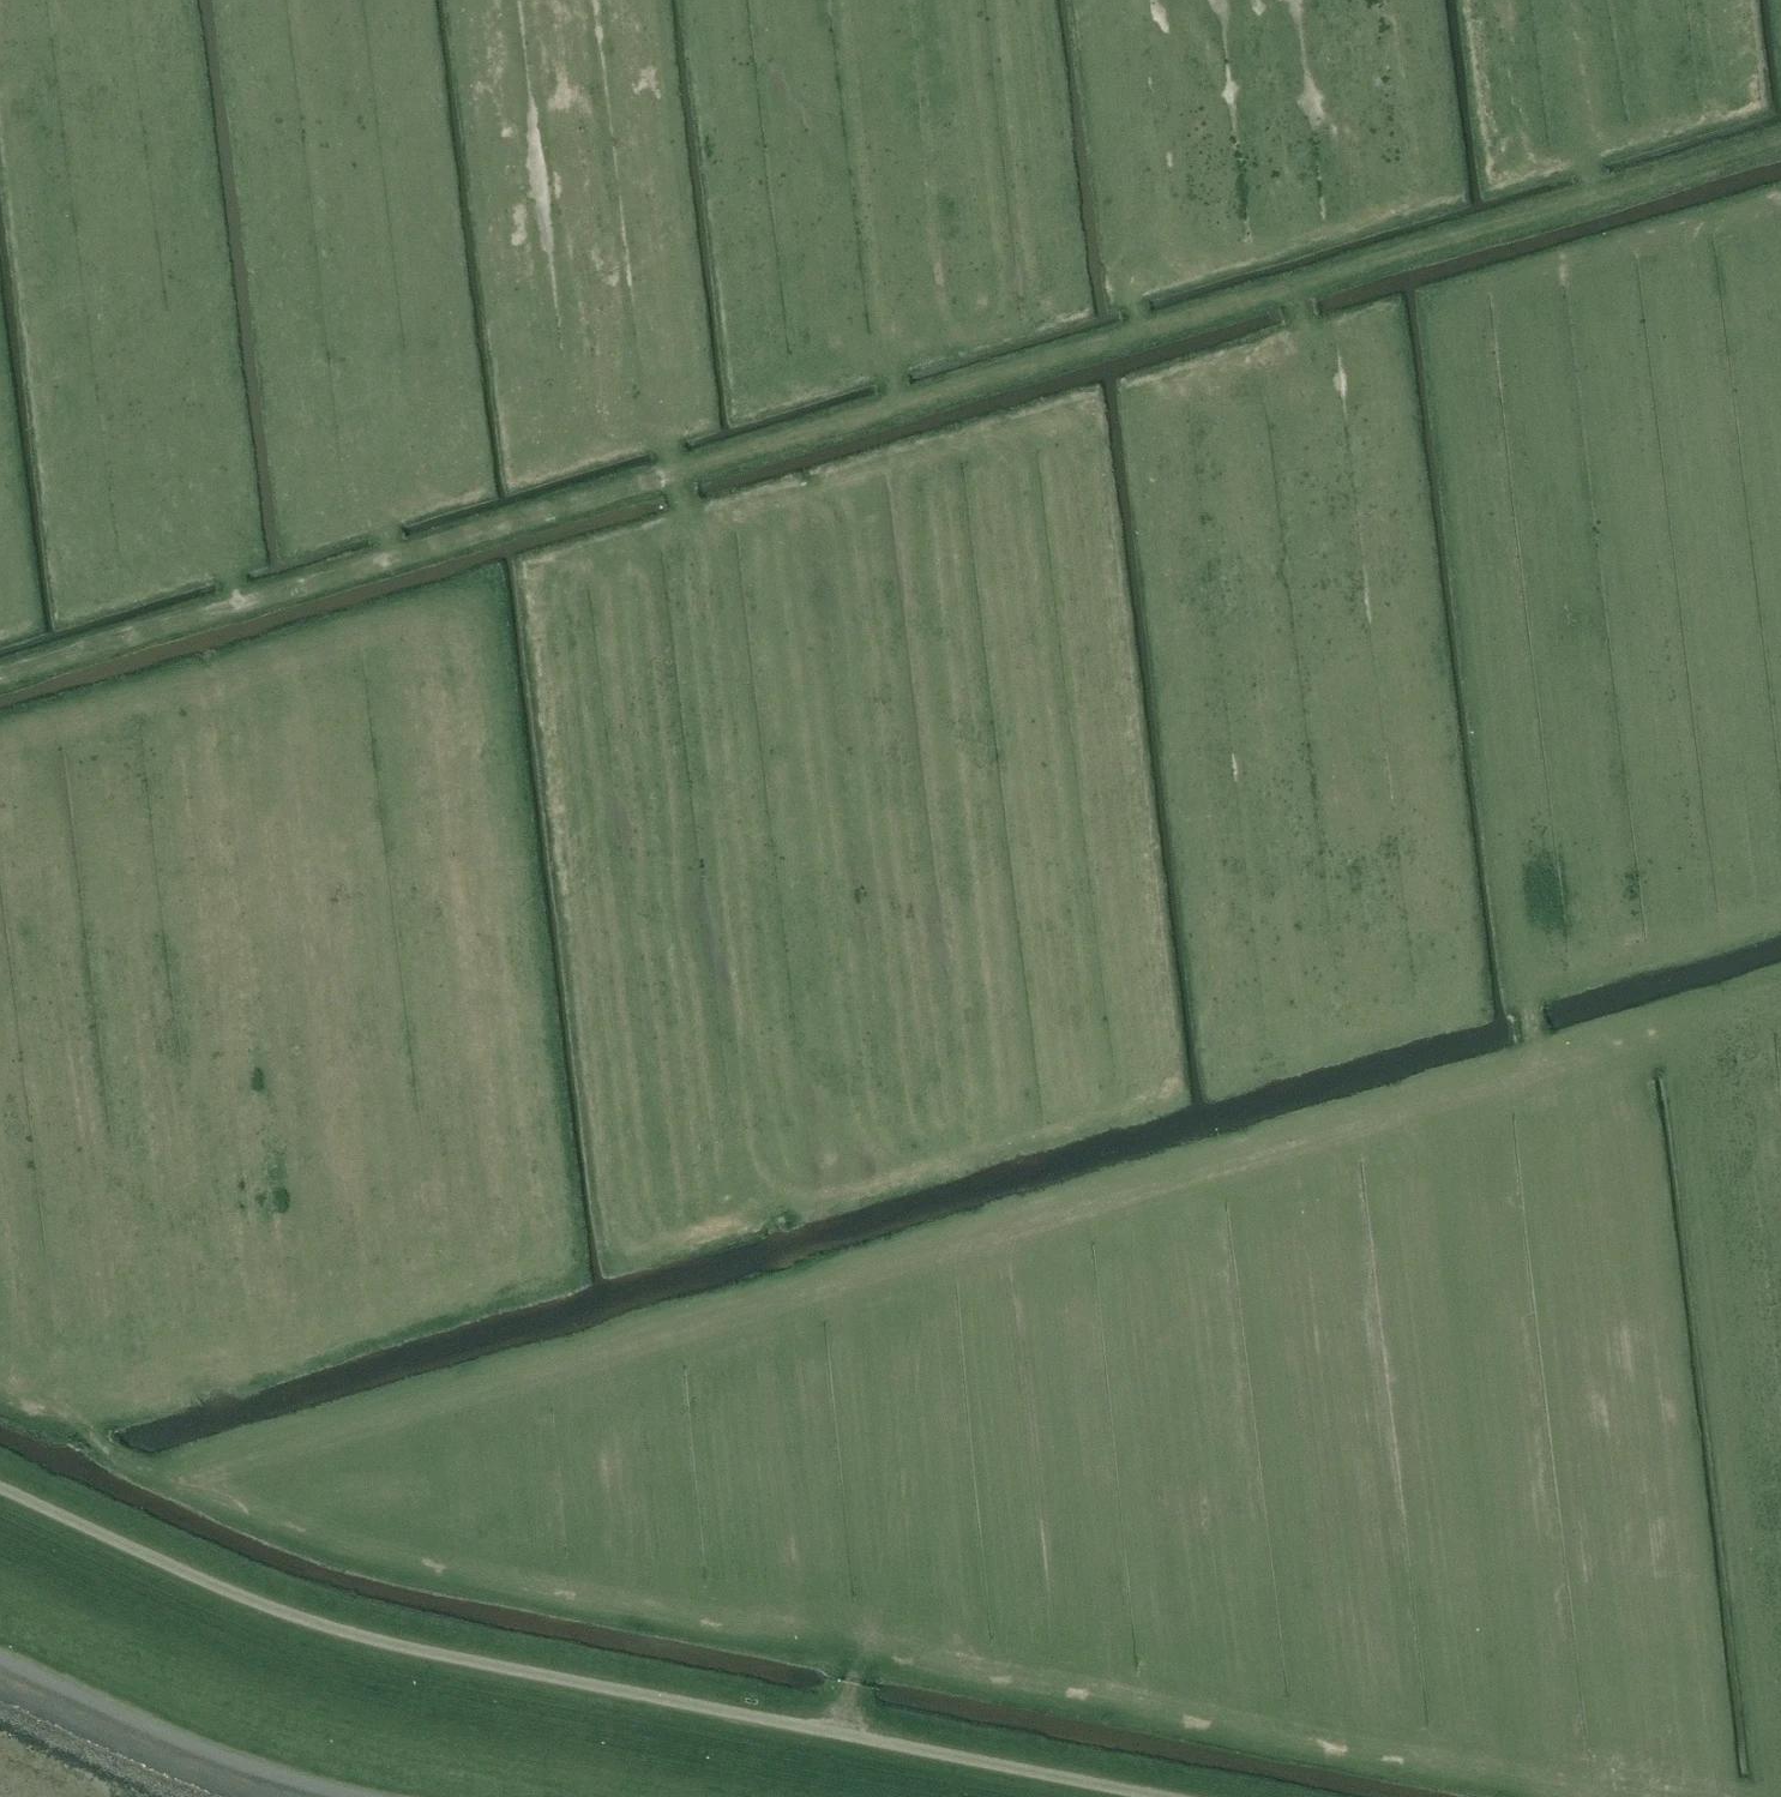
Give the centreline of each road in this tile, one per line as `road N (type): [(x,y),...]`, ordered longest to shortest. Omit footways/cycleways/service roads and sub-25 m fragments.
road 1 (track): [(0,675),(1780,140)]

